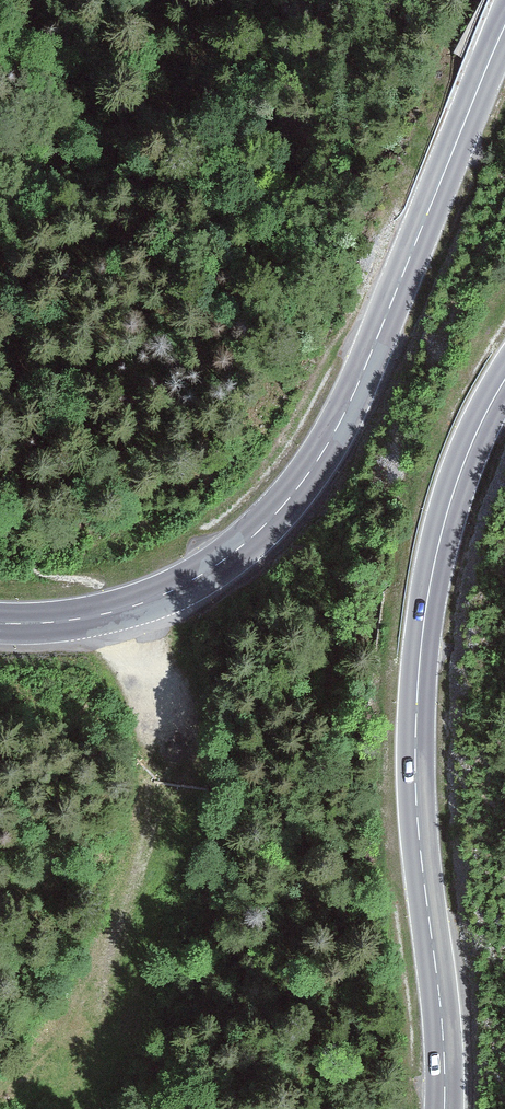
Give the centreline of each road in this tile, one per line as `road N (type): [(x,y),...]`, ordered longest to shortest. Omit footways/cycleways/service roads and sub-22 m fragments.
road 1 (secondary): [(504,24),(352,397),(280,509),(224,560),(160,596),(83,618),(0,622)]
road 2 (secondary): [(444,1108),(416,792),(421,648),(452,494),(504,379)]
road 3 (track): [(154,687),(121,950),(88,1013),(0,1087)]
road 4 (track): [(121,950),(93,1108)]

